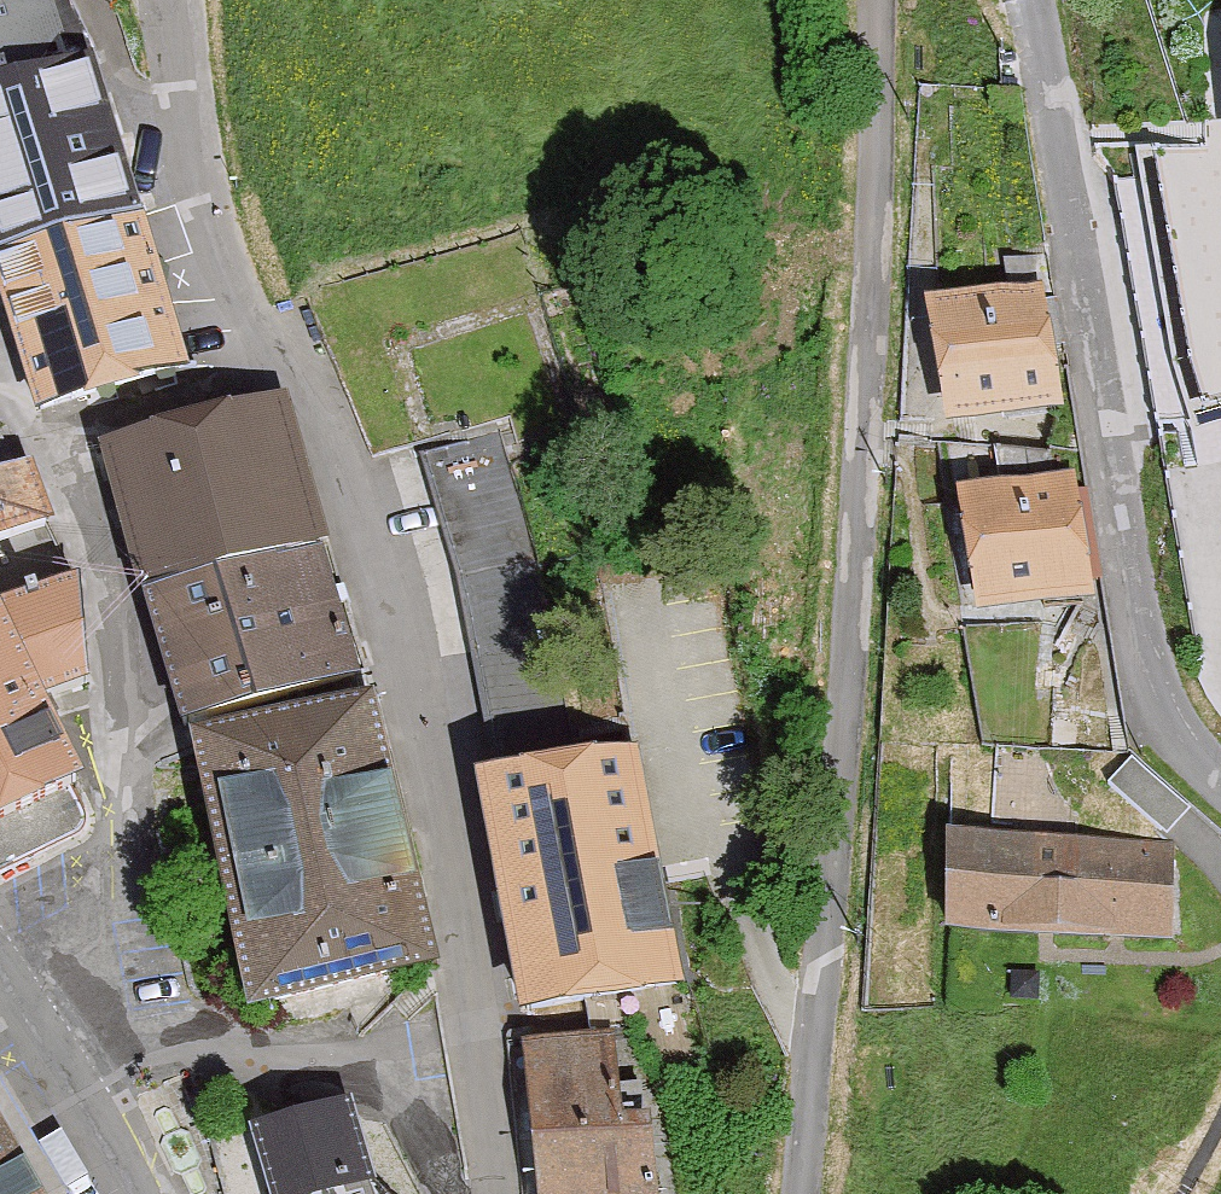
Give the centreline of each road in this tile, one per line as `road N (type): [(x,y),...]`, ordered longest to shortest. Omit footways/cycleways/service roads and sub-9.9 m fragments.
road 1 (residential): [(175,0),(197,167),(226,284),(325,436),(377,537),(429,701),(450,809),(497,1193)]
road 2 (unclassified): [(800,1193),(849,577),(879,0)]
road 3 (unclassified): [(1031,0),(1153,702),(1220,787)]
road 4 (residential): [(51,1048),(113,1036),(223,1037),(302,1055),(365,1080),(402,1113),(453,1193)]
road 5 (residential): [(51,1048),(133,1193)]

